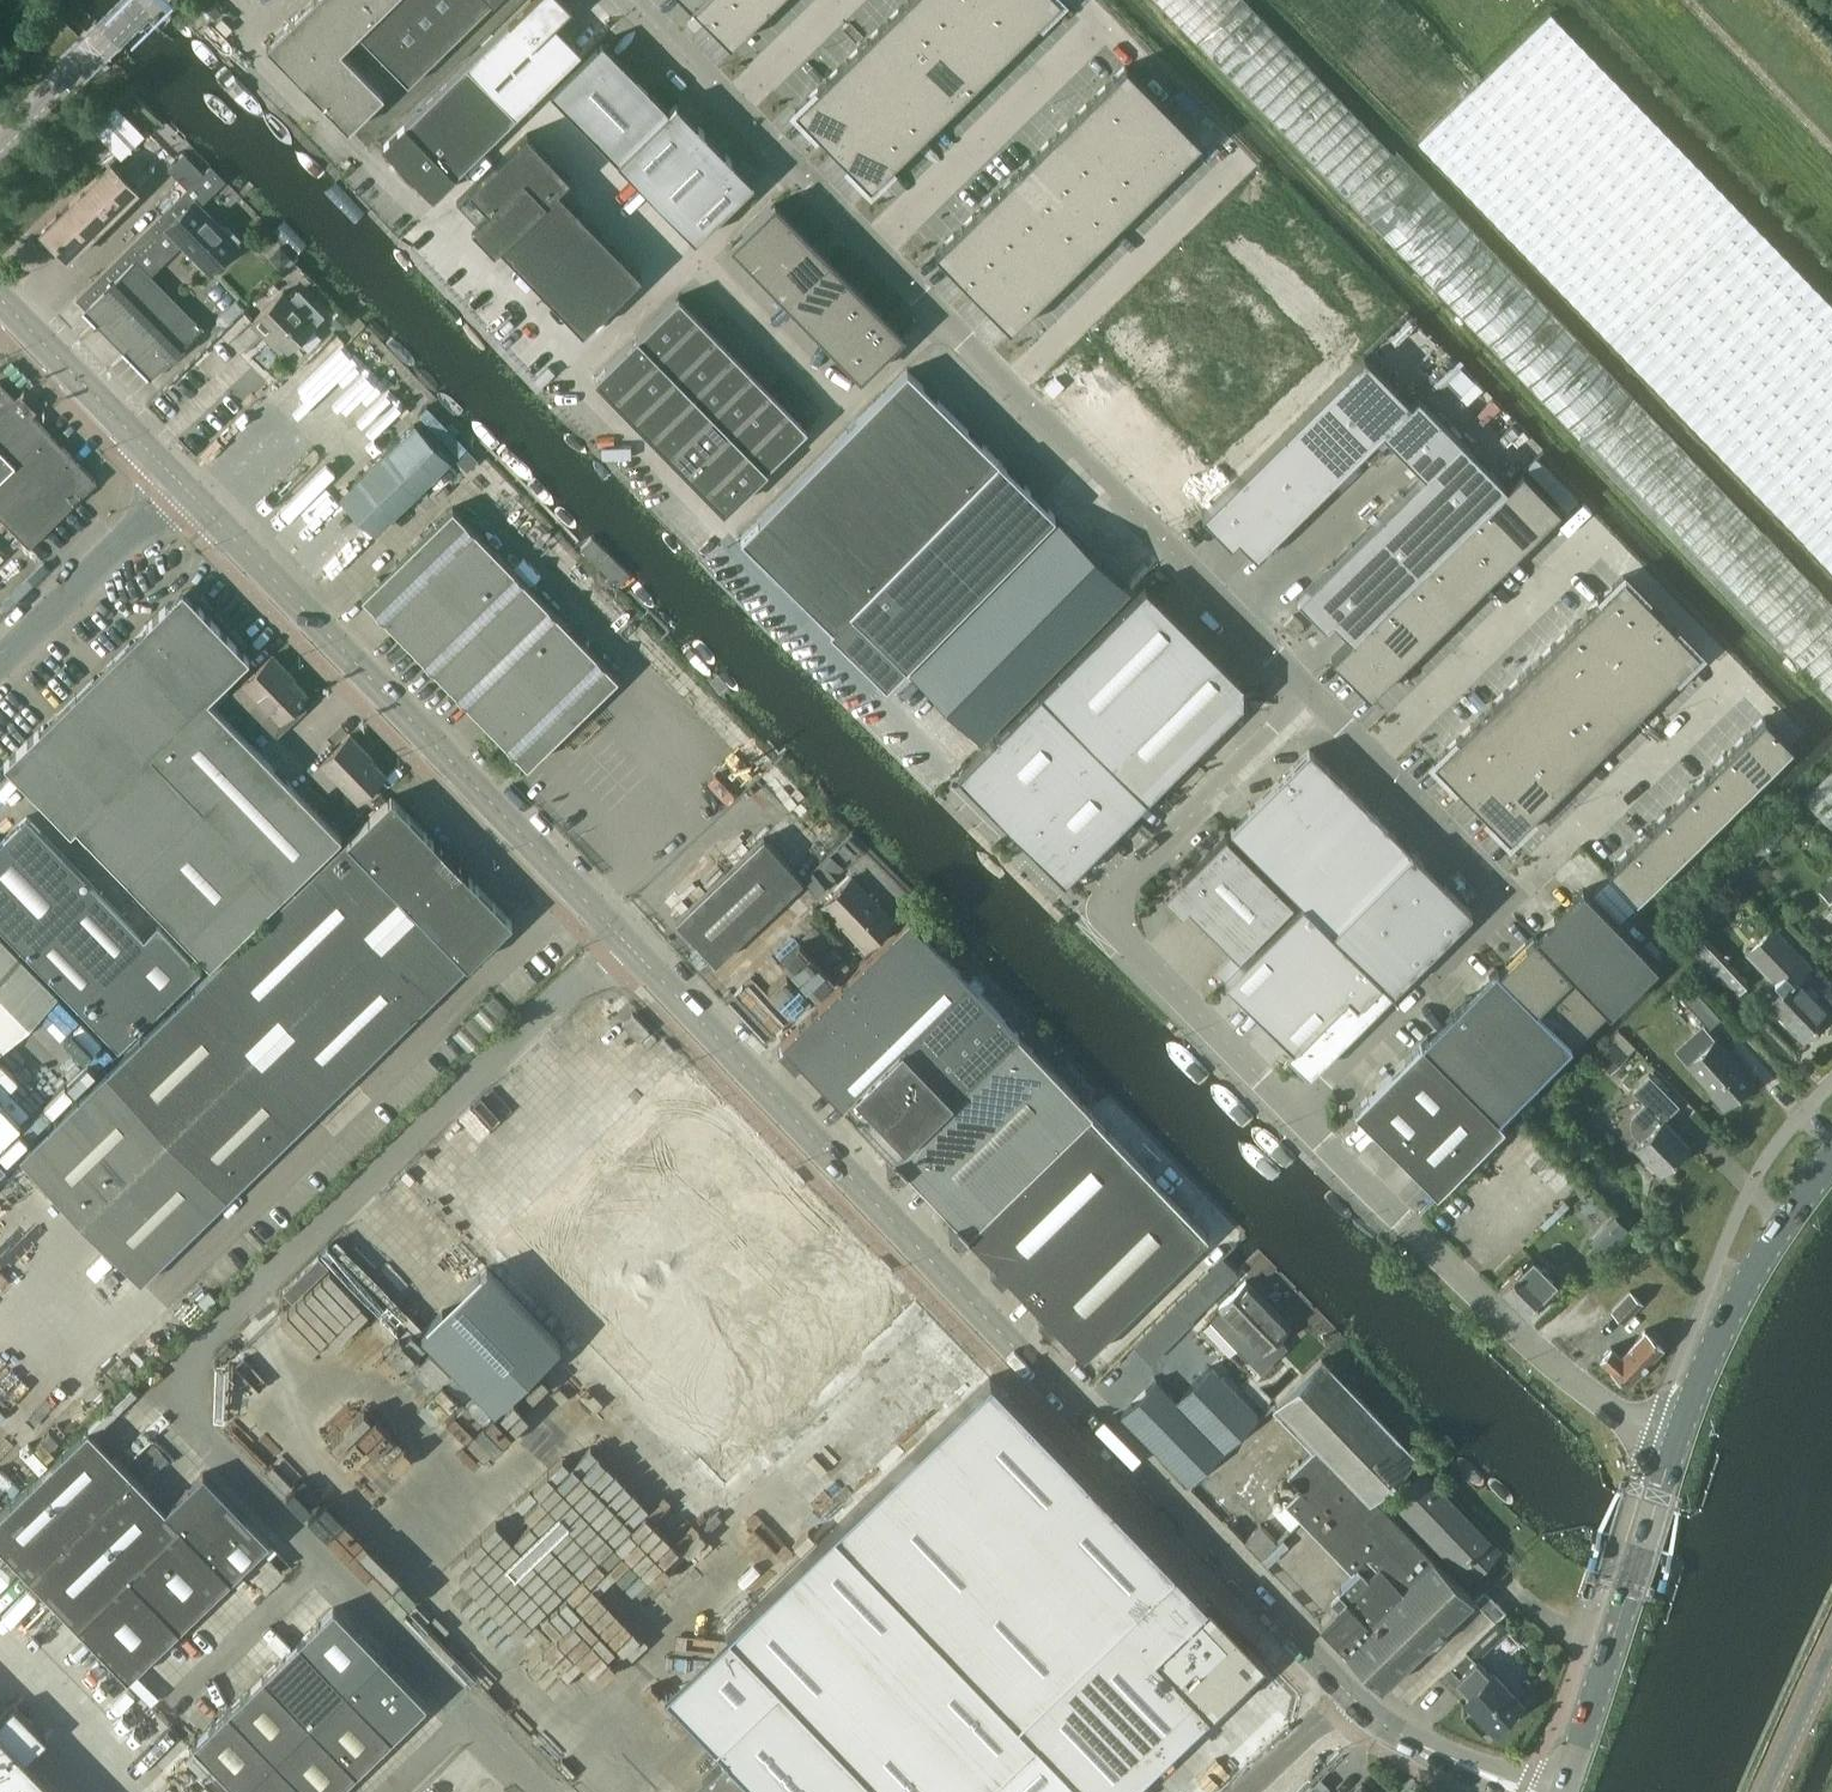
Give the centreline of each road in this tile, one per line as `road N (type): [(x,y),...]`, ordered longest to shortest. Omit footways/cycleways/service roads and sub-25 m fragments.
road 1 (unclassified): [(1515,883),(631,0)]
road 2 (secondary): [(1515,1791),(1378,1716),(626,944)]
road 3 (unclassified): [(324,1560),(211,1445),(193,1381),(228,1324),(626,944)]
road 4 (secondary): [(626,944),(180,482)]
road 5 (secondary): [(1562,1791),(1673,1447)]
road 6 (secondary): [(1673,1447),(1766,1233),(1831,1143)]
road 7 (residential): [(1652,1439),(1587,1397),(1411,1224)]
road 8 (secondary): [(180,482),(0,302)]
road 9 (unclassified): [(157,505),(0,659)]
road 10 (unclassified): [(474,1716),(324,1560)]
road 11 (residential): [(174,1709),(324,1560)]
road 12 (unclassified): [(0,143),(143,0)]
road 13 (tertiary): [(1768,1791),(1831,1651)]

